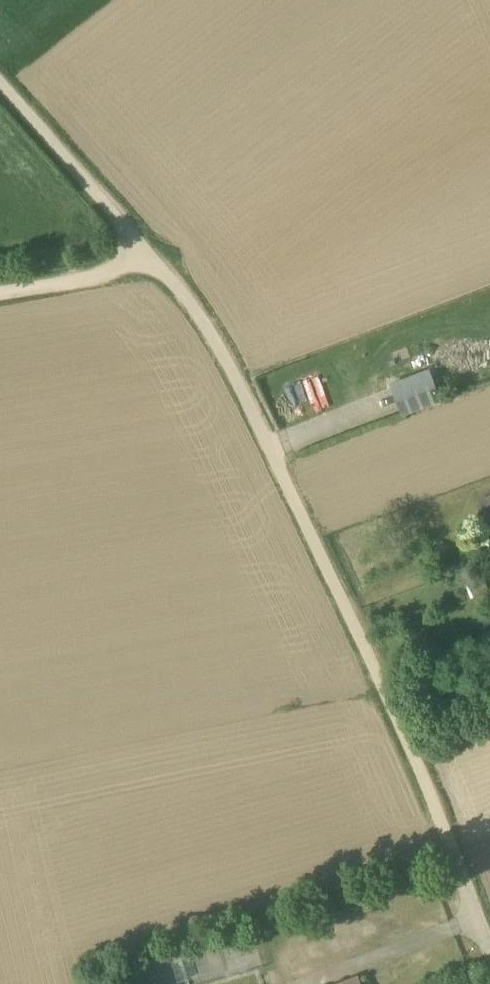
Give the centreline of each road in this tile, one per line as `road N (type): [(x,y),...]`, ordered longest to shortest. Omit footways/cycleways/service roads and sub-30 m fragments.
road 1 (unclassified): [(442,823),(371,649),(255,418),(164,277),(0,86)]
road 2 (track): [(0,298),(157,269)]
road 3 (residential): [(489,951),(442,823)]

